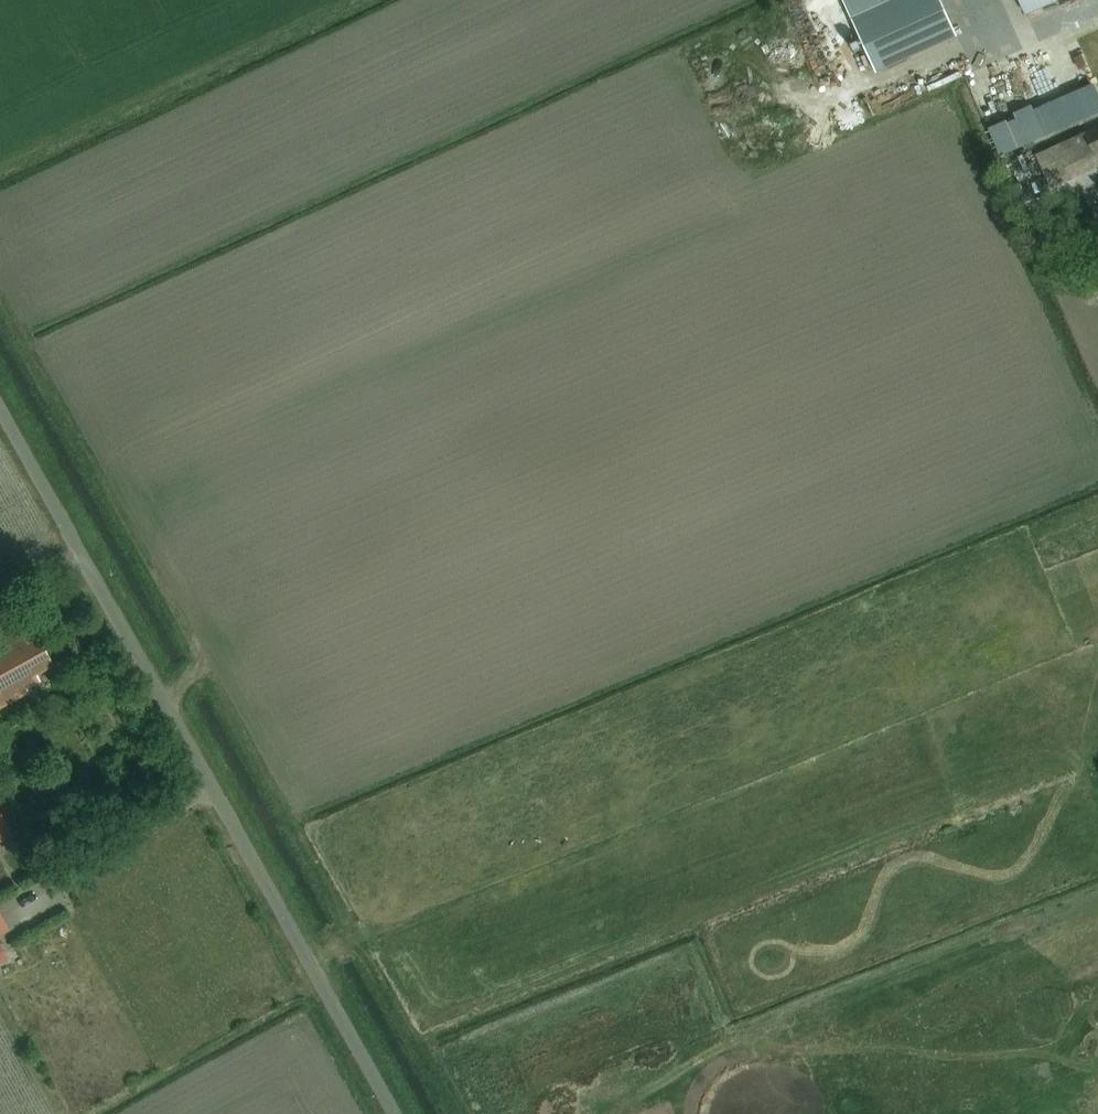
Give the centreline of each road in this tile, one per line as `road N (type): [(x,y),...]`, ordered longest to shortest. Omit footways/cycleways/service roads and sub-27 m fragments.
road 1 (unclassified): [(392,1113),(0,418)]

